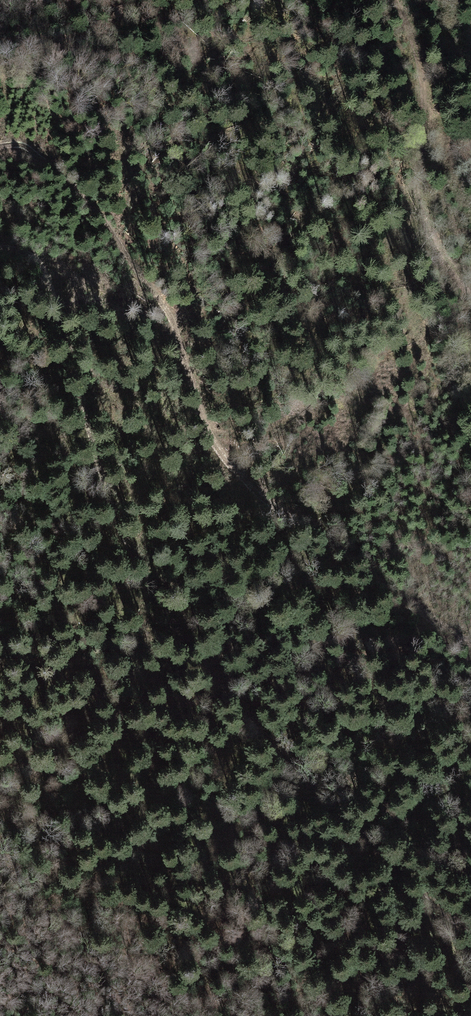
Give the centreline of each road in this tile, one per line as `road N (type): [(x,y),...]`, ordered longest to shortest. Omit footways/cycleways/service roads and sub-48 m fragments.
road 1 (track): [(0,250),(35,258),(53,278),(102,474),(146,574),(252,727),(470,940)]
road 2 (track): [(470,640),(276,503),(245,470),(207,406),(183,328),(133,242),(52,157),(30,147),(0,155)]

